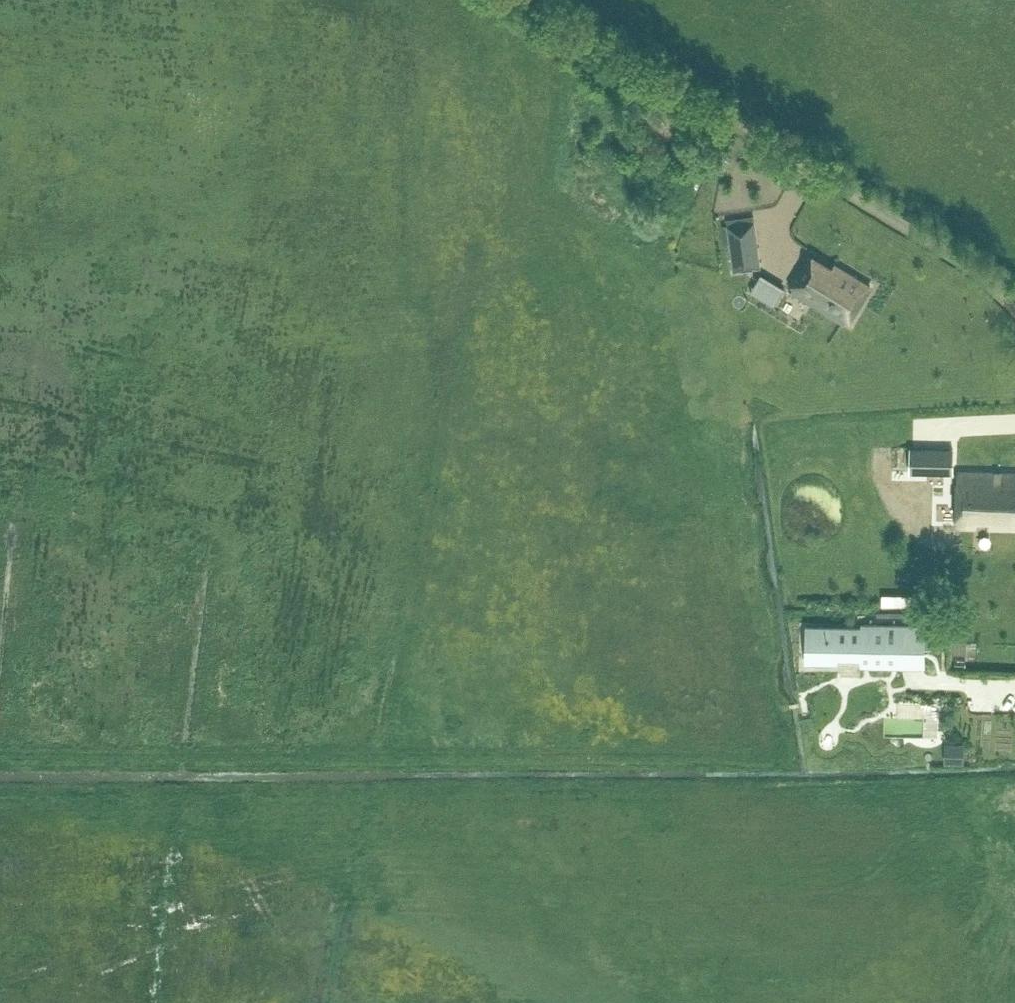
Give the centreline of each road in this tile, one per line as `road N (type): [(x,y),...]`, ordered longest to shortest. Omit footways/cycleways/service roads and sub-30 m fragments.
road 1 (track): [(542,0),(1014,298)]

